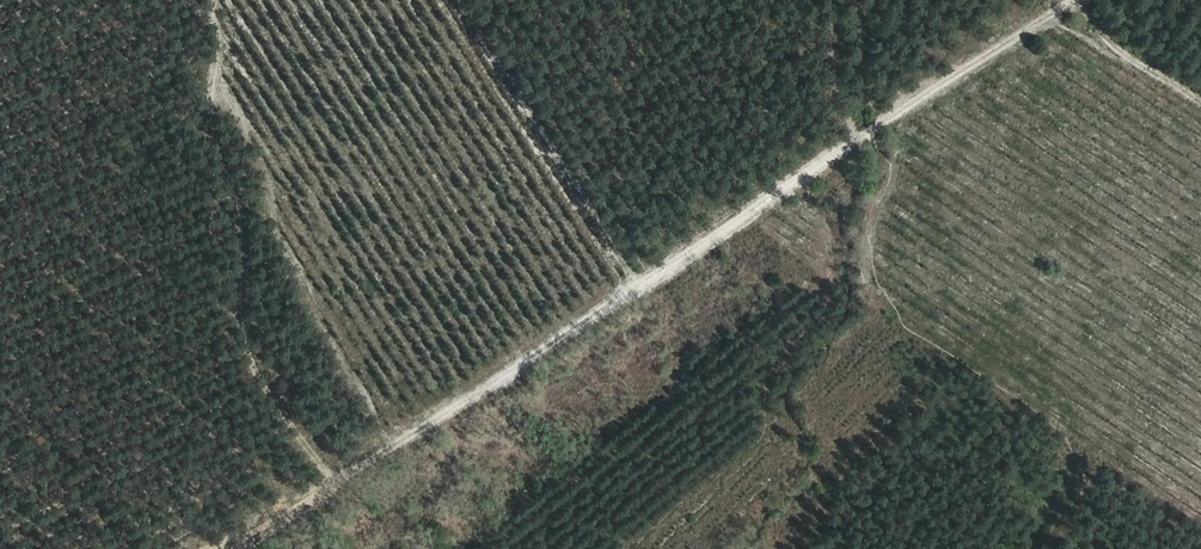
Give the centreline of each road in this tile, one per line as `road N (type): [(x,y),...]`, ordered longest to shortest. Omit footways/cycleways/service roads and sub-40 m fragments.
road 1 (track): [(267,548),(794,186),(1081,0)]
road 2 (track): [(349,499),(260,381),(236,318),(240,221),(206,118),(218,60),(213,0)]
road 3 (track): [(1051,19),(1200,100)]

